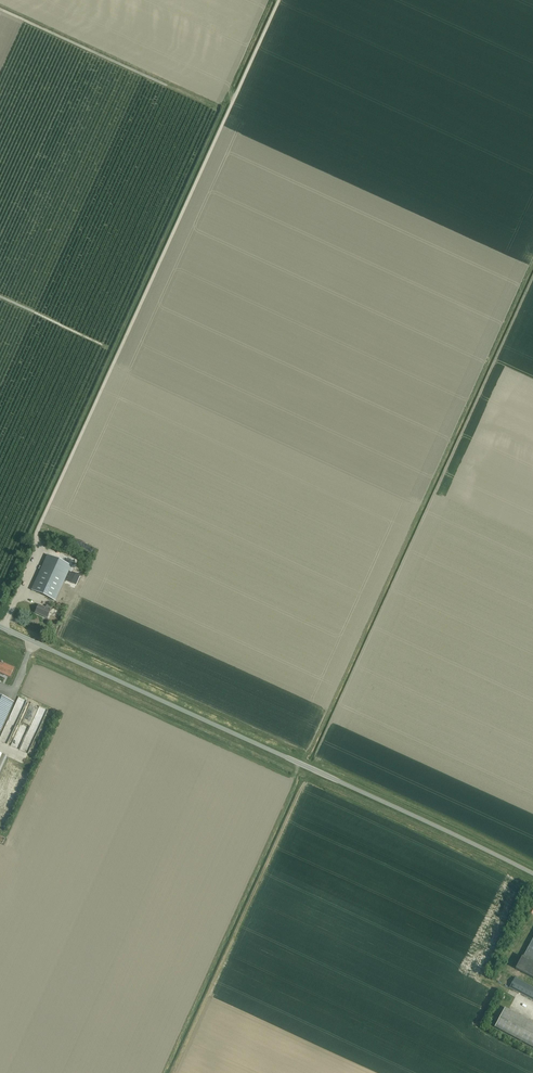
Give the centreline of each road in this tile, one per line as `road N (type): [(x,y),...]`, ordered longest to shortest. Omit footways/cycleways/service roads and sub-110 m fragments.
road 1 (unclassified): [(532,874),(0,626)]

